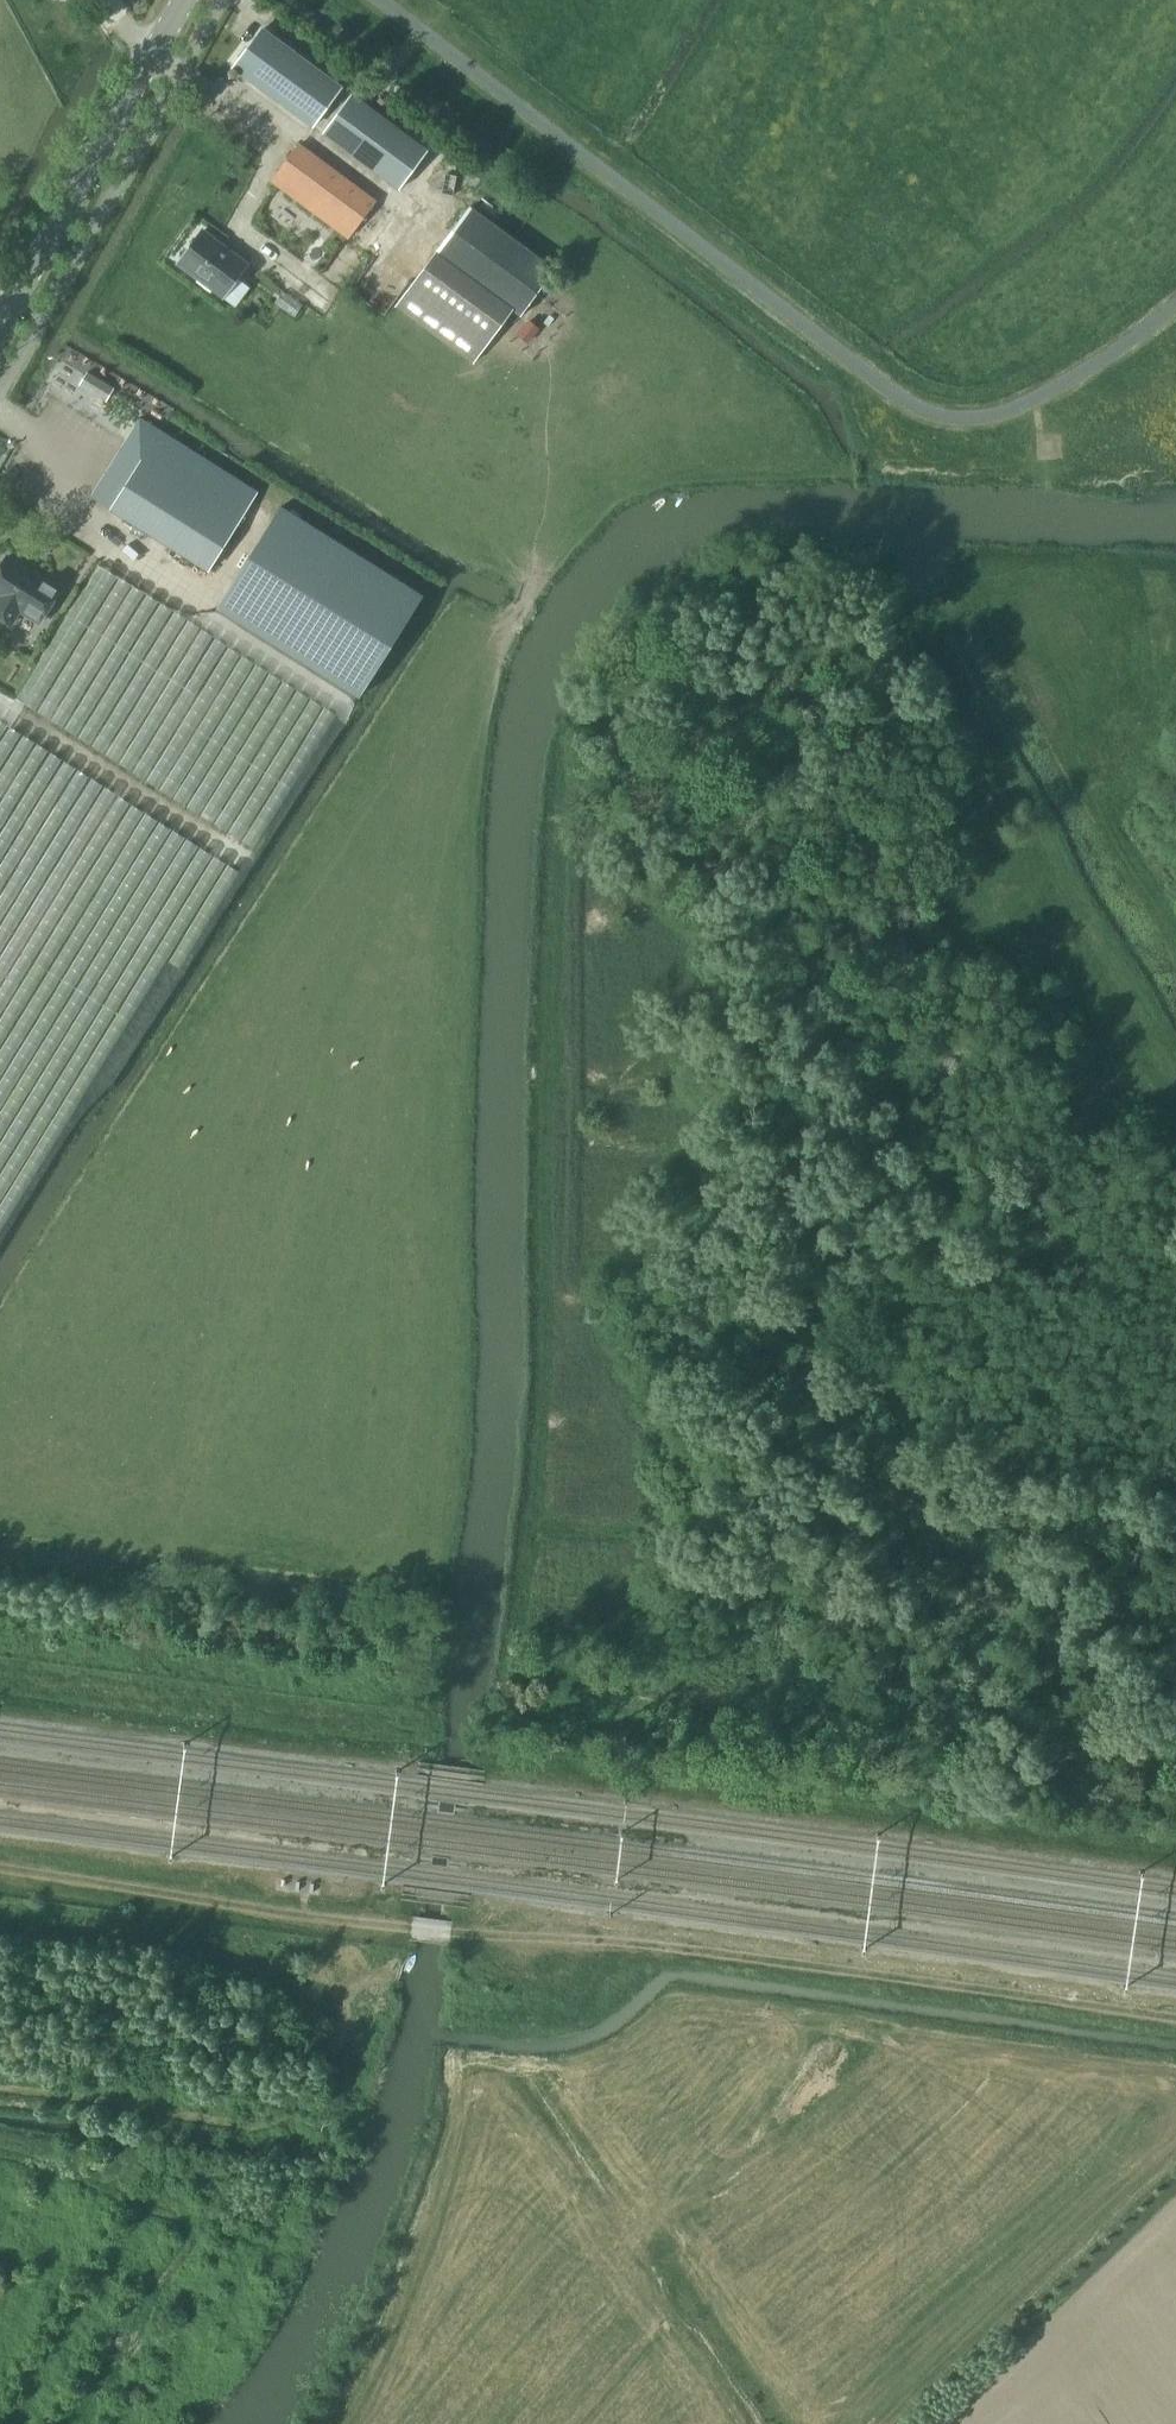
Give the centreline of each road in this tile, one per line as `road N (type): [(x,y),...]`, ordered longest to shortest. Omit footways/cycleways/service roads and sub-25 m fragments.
road 1 (tertiary): [(0,327),(187,0)]

